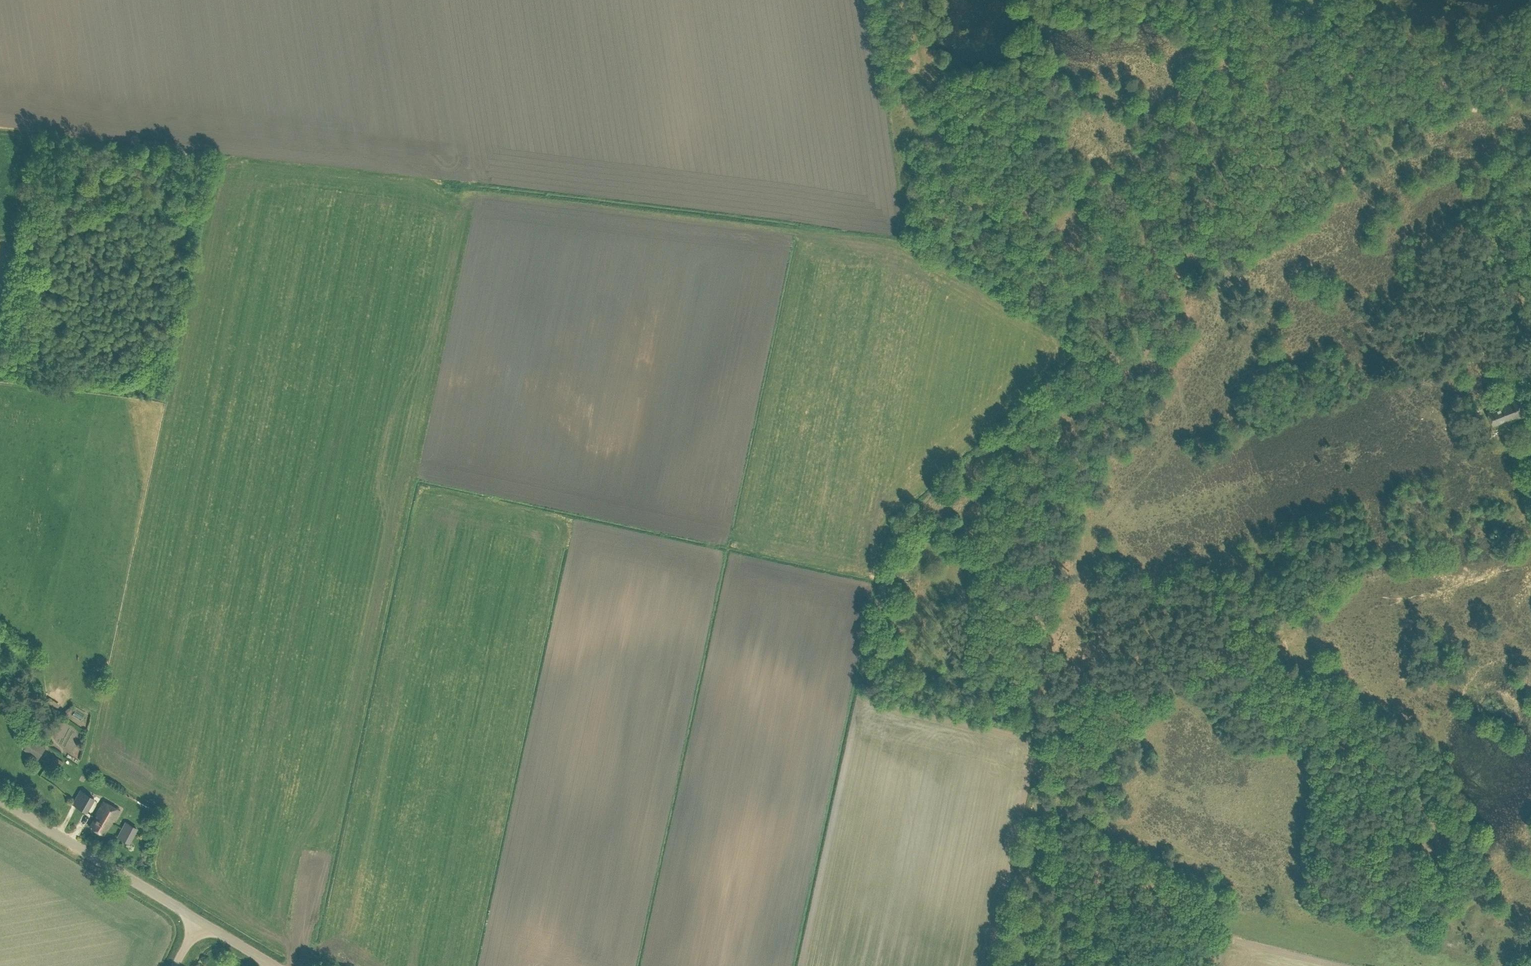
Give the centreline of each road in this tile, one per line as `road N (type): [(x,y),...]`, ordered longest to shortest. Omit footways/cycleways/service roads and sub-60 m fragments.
road 1 (unclassified): [(202,922),(0,800)]

